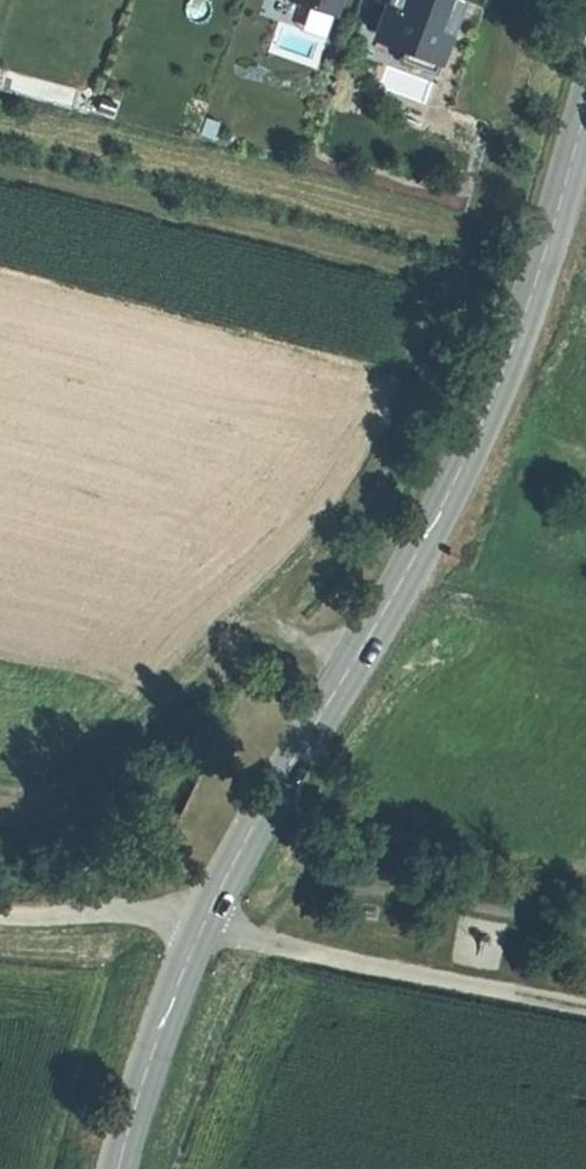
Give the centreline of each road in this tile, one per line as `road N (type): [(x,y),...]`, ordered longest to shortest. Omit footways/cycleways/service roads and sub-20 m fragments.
road 1 (secondary): [(585,124),(498,395),(455,484),(223,881),(157,1037),(117,1168)]
road 2 (track): [(585,1014),(143,919),(0,917)]
road 3 (track): [(359,650),(264,635),(228,646),(128,780),(95,809),(56,831),(0,842)]
road 4 (track): [(585,937),(341,890),(292,904),(260,945)]

